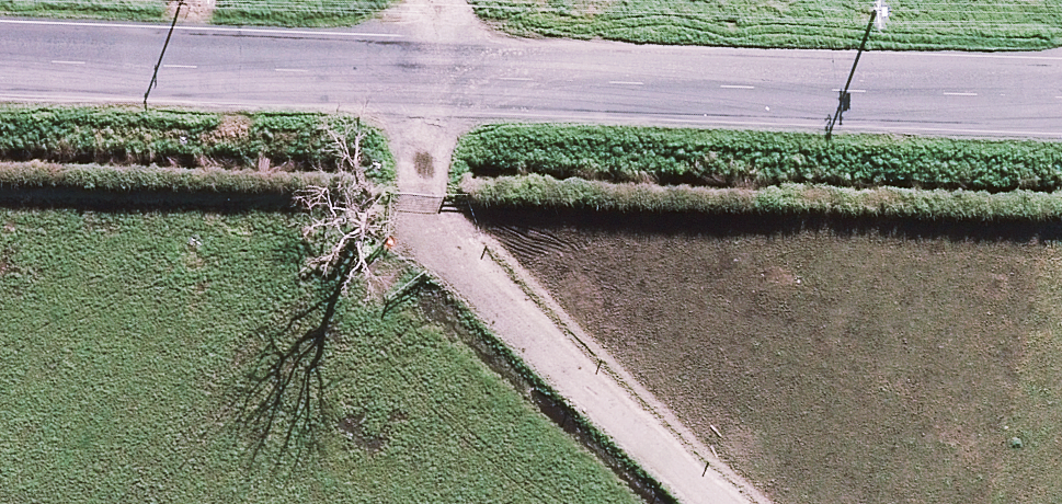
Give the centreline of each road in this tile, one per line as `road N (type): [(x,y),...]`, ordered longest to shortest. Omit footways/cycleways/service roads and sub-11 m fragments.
road 1 (unclassified): [(0,58),(1061,97)]
road 2 (track): [(425,0),(427,161),(438,220),(462,266),(727,503)]

